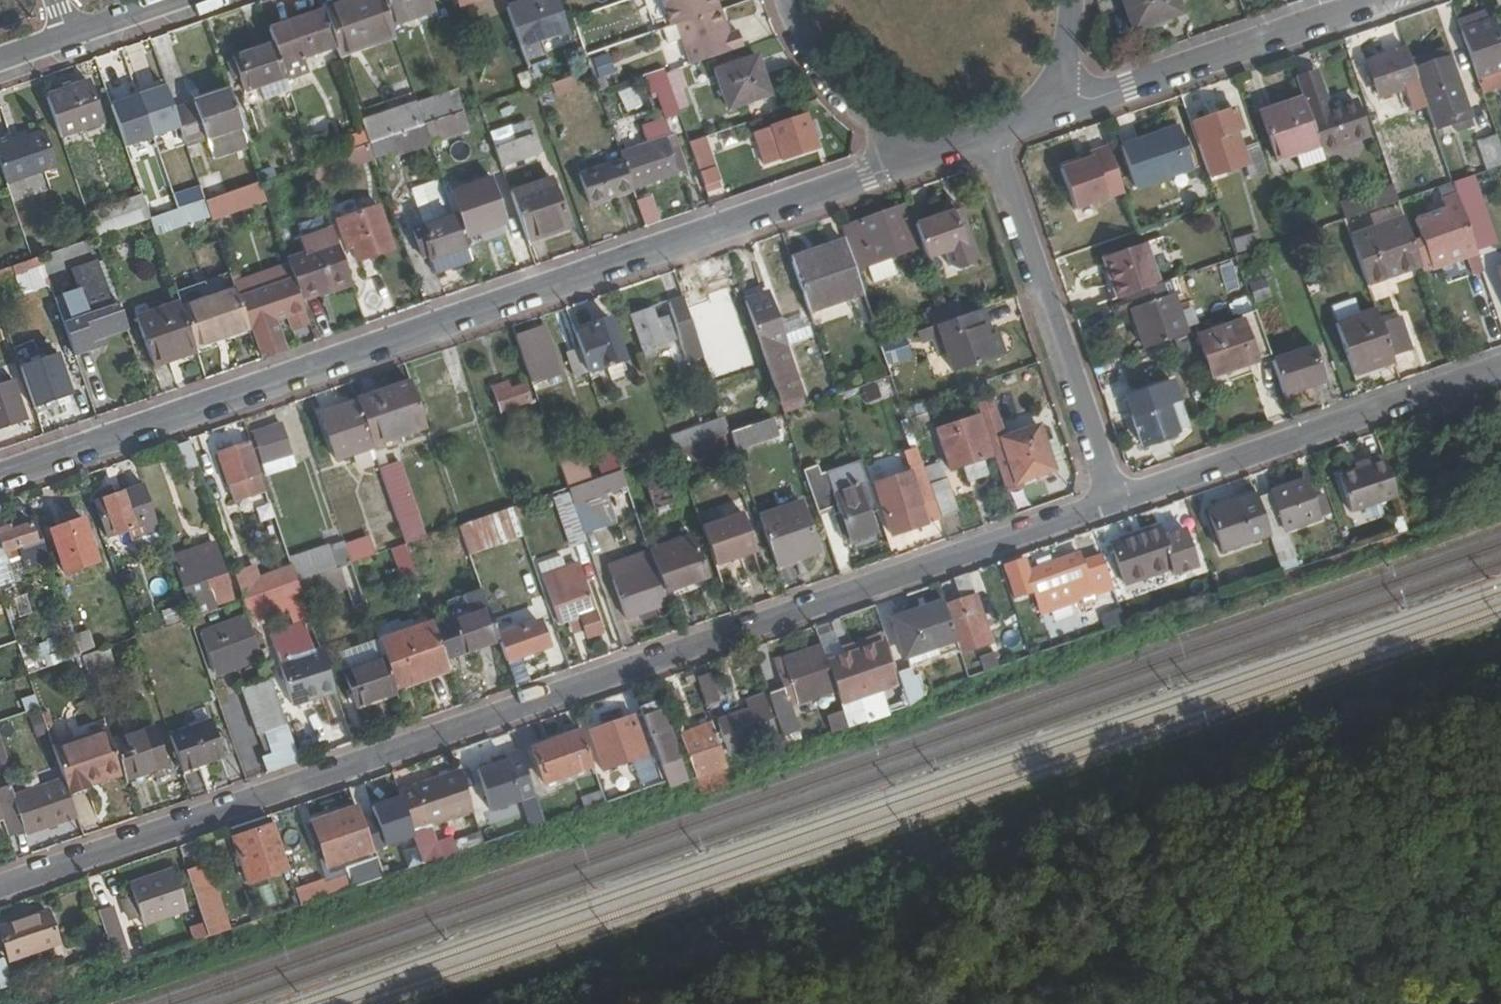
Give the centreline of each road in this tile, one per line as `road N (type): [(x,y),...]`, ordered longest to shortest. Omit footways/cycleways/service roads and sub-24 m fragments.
road 1 (residential): [(0,887),(1113,500)]
road 2 (residential): [(958,150),(0,478)]
road 3 (residential): [(1113,500),(1500,368)]
road 4 (residential): [(987,140),(1113,500)]
road 5 (residential): [(1377,0),(1022,128)]
road 6 (residential): [(787,0),(795,28),(840,94),(879,129),(911,146),(958,150)]
road 7 (residential): [(1022,128),(1060,78),(1076,0)]

